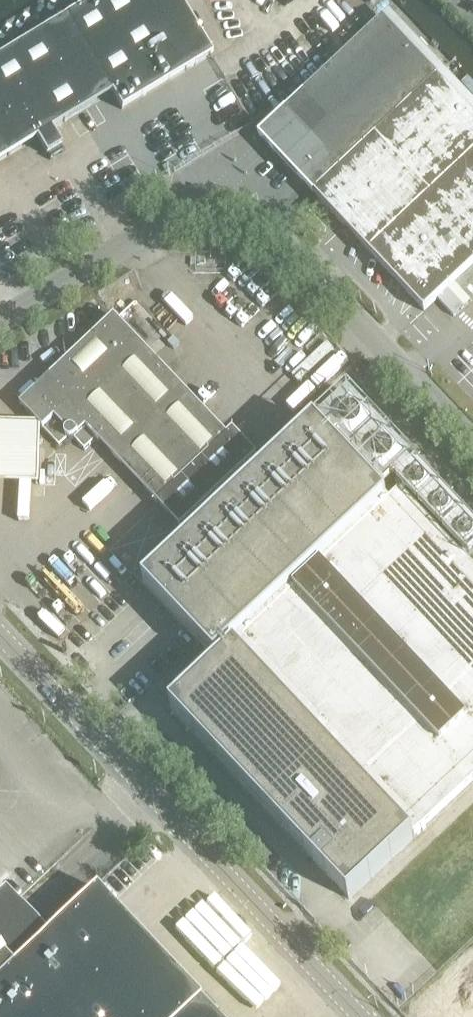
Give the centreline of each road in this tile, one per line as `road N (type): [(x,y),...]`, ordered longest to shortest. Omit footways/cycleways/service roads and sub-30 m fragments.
road 1 (unclassified): [(472,441),(250,221),(213,209),(186,209),(0,321)]
road 2 (unclassified): [(360,1016),(0,635)]

